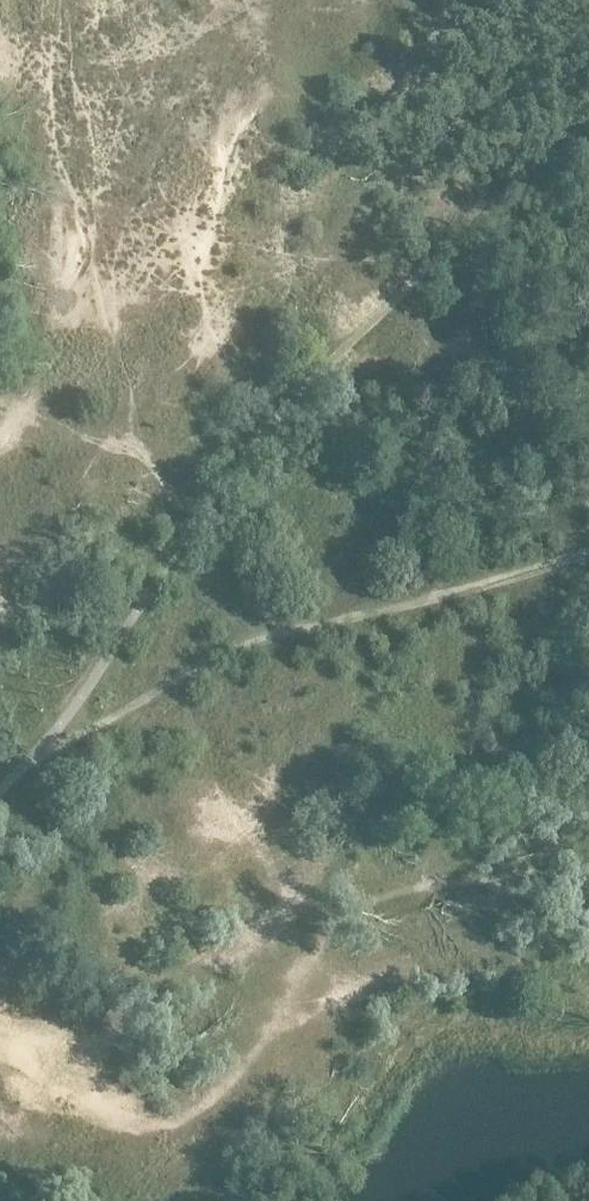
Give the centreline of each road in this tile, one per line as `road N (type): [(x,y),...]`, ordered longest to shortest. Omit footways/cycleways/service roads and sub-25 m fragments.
road 1 (track): [(588,97),(505,175),(395,301),(296,393),(44,747)]
road 2 (track): [(44,747),(113,718),(236,646),(588,550)]

